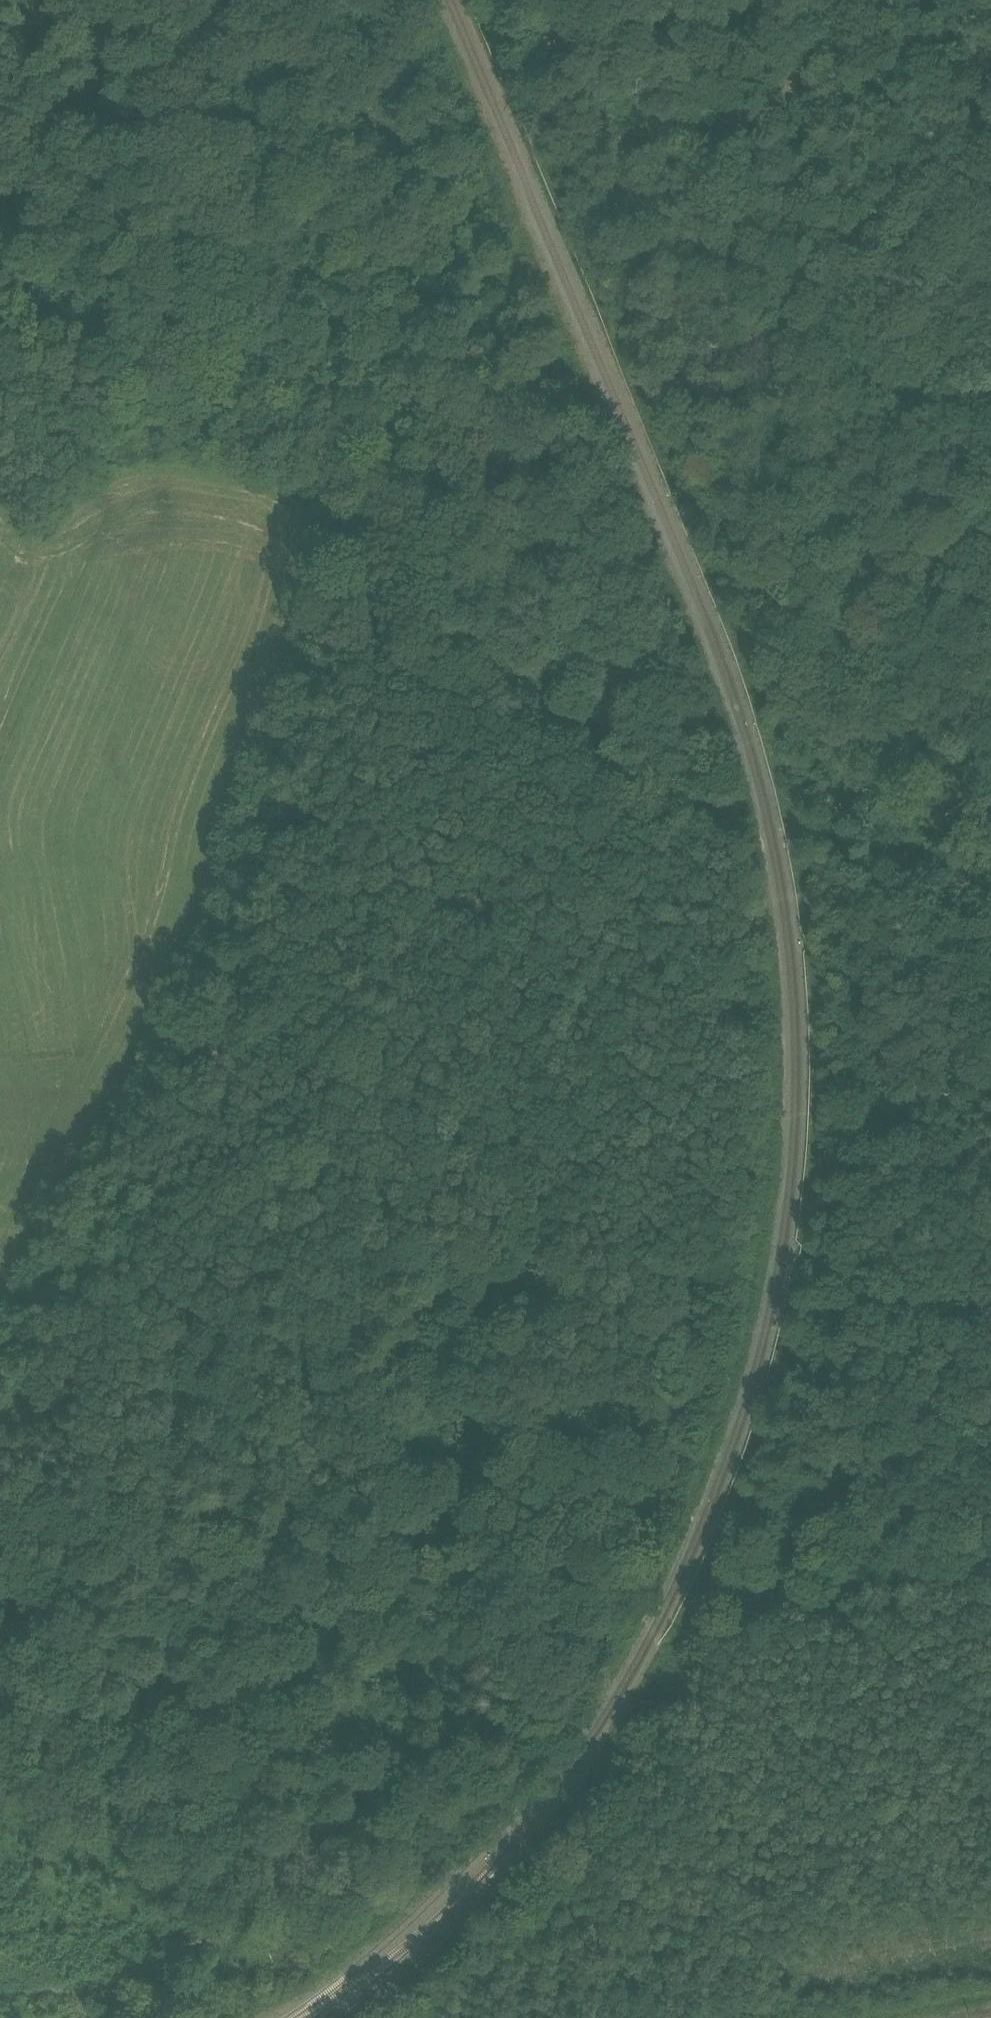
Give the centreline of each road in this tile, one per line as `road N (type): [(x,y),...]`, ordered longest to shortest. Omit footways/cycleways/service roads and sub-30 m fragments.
road 1 (track): [(0,1720),(606,1620)]
road 2 (track): [(718,1602),(990,1560)]

